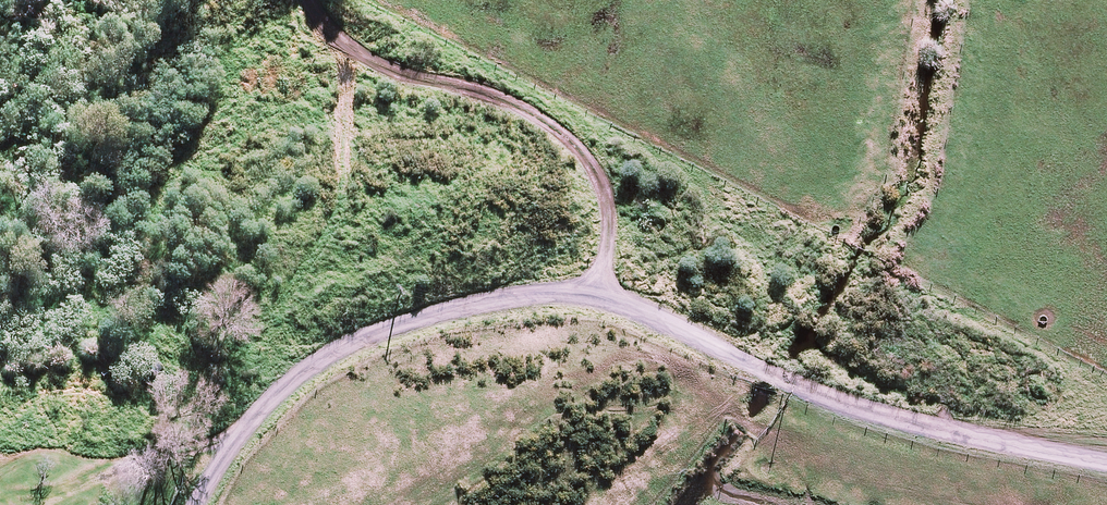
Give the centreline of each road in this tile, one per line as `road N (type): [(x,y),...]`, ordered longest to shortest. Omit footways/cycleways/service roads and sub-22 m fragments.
road 1 (unclassified): [(195,504),(313,357),(488,299),(619,314),(935,430),(1106,457)]
road 2 (track): [(619,314),(638,228),(604,171),(502,114),(389,91),(354,0)]

